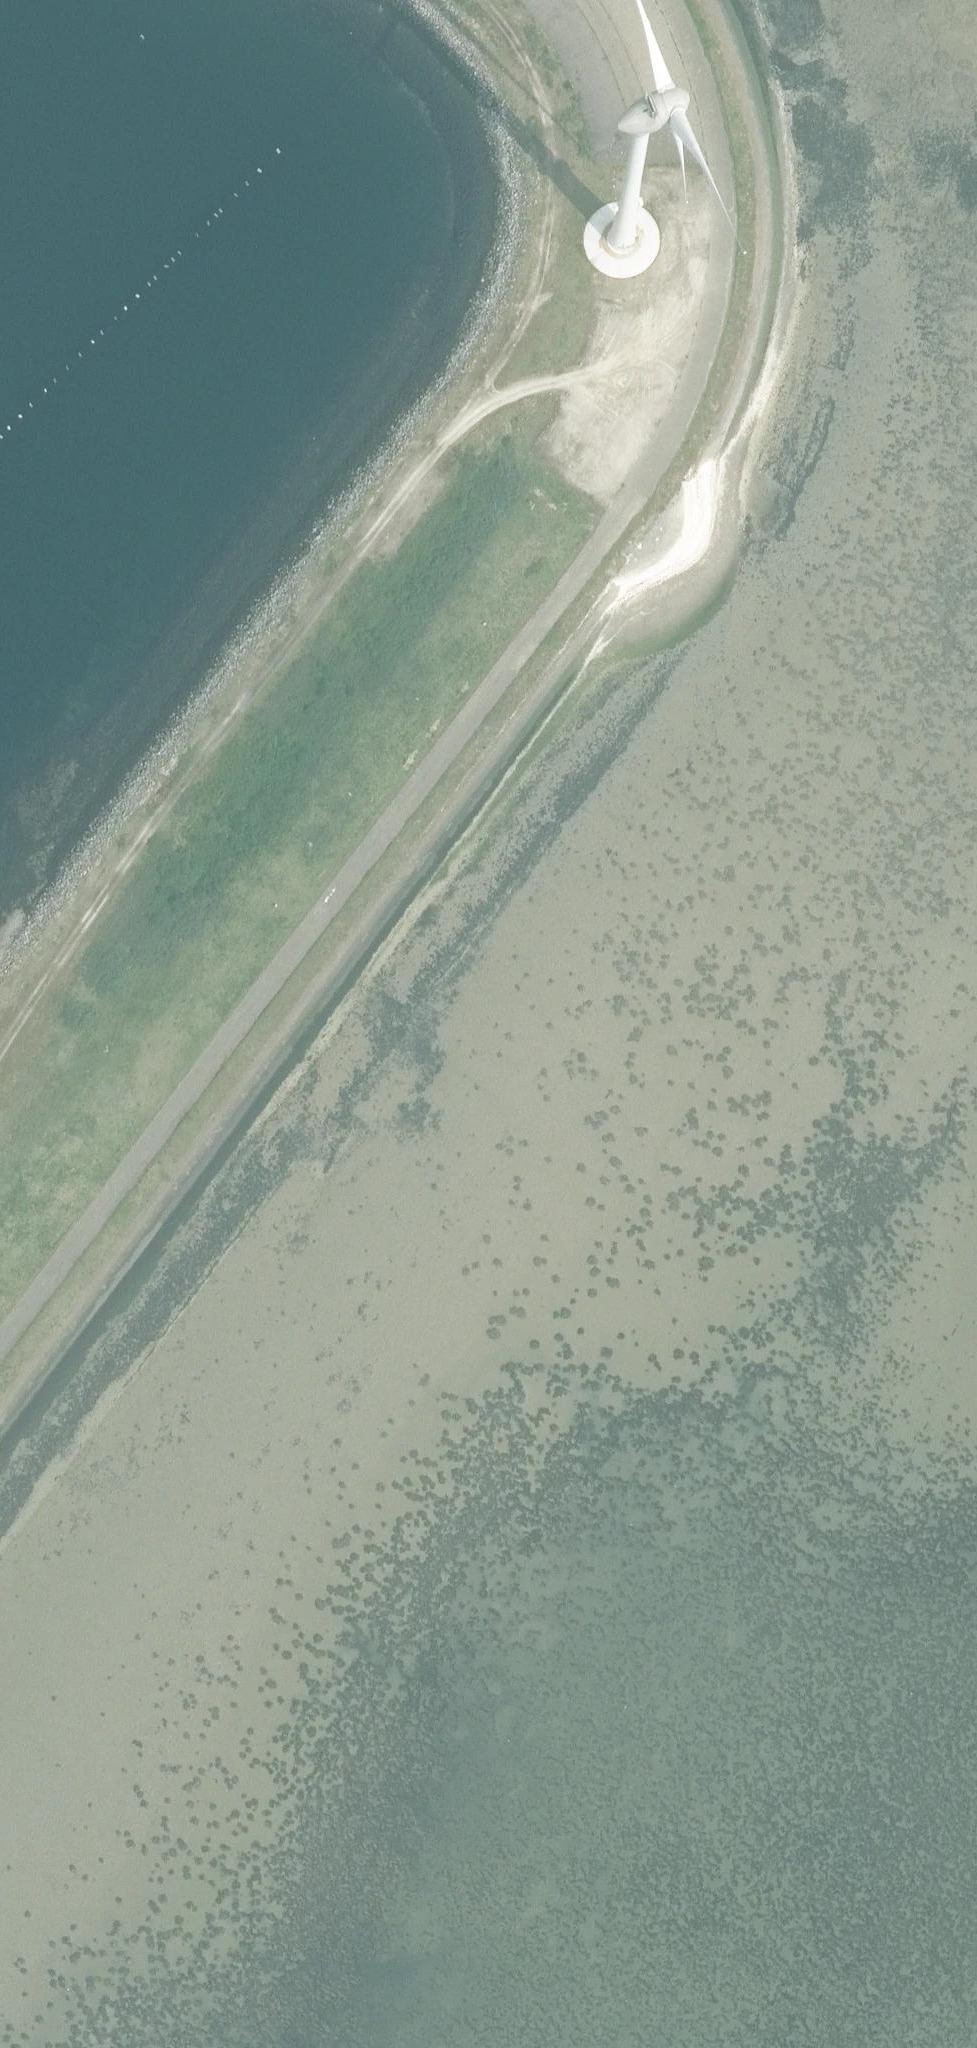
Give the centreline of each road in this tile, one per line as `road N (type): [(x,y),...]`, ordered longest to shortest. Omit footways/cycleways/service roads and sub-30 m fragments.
road 1 (unclassified): [(0,1039),(547,306),(561,266),(556,119),(511,43),(456,0)]

